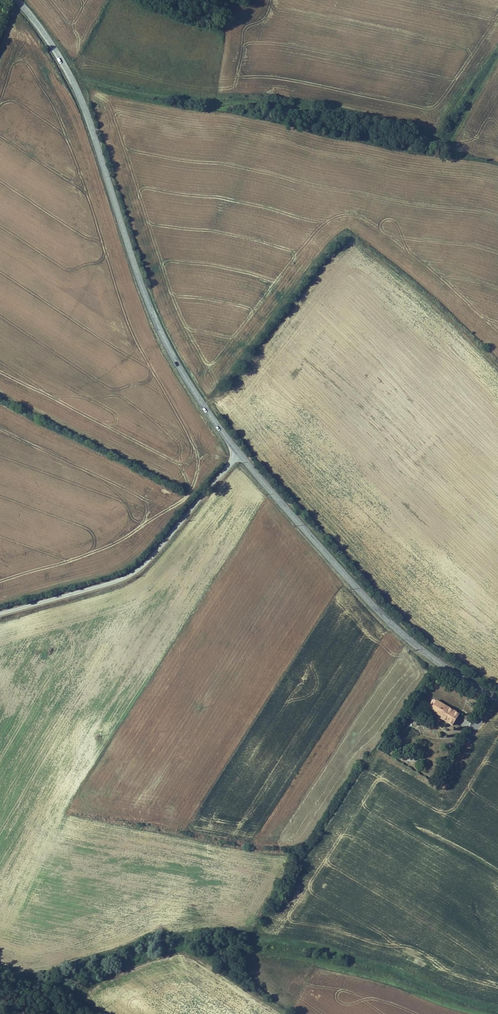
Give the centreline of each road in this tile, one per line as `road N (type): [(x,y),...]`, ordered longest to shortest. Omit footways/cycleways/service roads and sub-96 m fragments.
road 1 (tertiary): [(244,451),(204,406),(159,329),(76,78),(17,0)]
road 2 (track): [(76,78),(215,103),(321,107),(413,124),(444,140),(497,52)]
road 3 (tertiary): [(497,701),(409,640),(244,451)]
road 4 (unclassified): [(244,451),(145,568),(0,614)]

